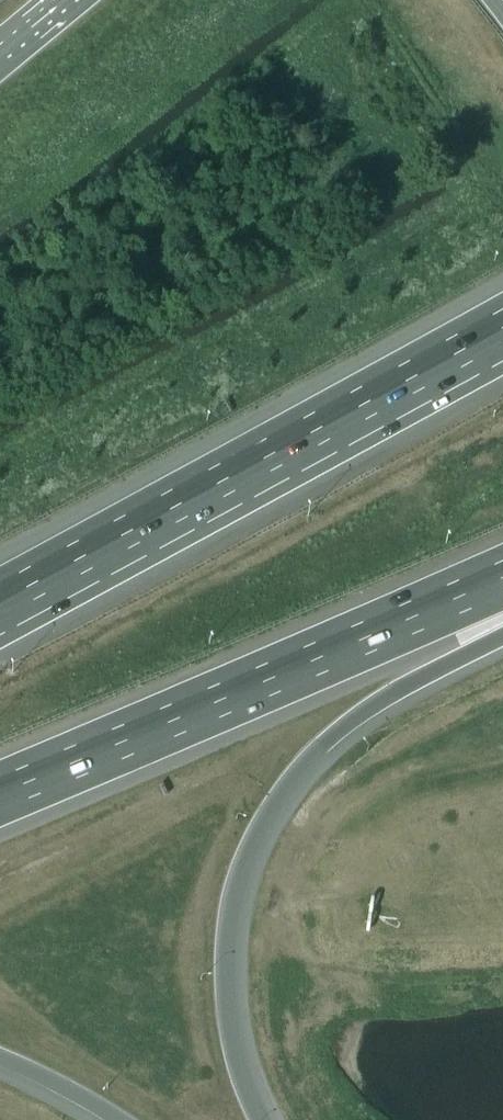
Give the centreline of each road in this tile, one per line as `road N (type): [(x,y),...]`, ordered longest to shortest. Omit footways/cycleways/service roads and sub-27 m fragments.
road 1 (motorway): [(258,1119),(233,1046),(224,979),(232,898),(257,829),(295,773),(344,726),(502,631)]
road 2 (motorway): [(502,343),(0,617)]
road 3 (motorway): [(0,793),(502,577)]
road 4 (motorway): [(0,1057),(120,1119)]

